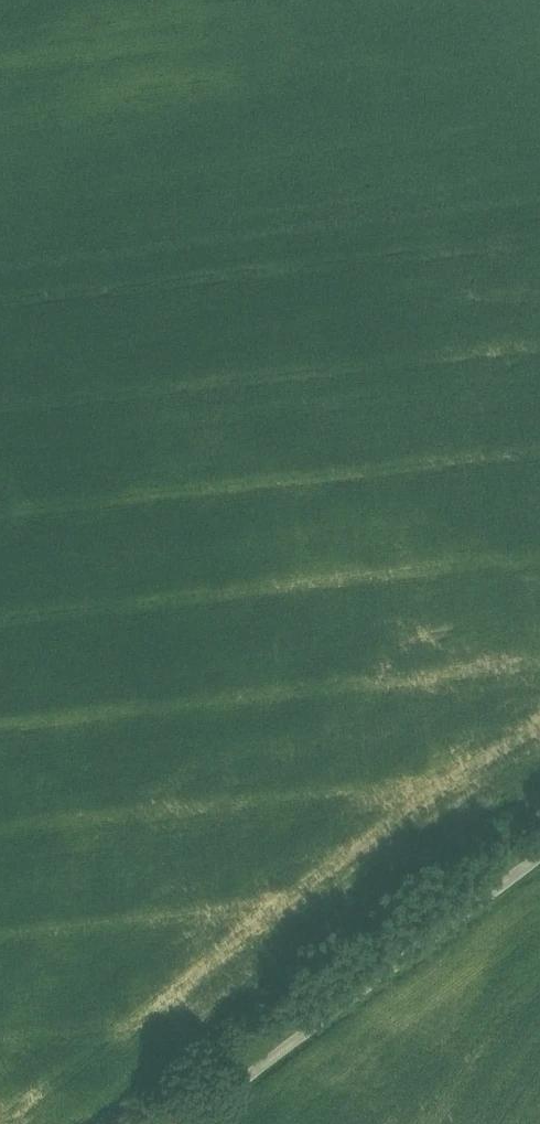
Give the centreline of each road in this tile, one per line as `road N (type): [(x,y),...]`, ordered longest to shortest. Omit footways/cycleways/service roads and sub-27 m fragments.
road 1 (track): [(184,1123),(539,870)]

